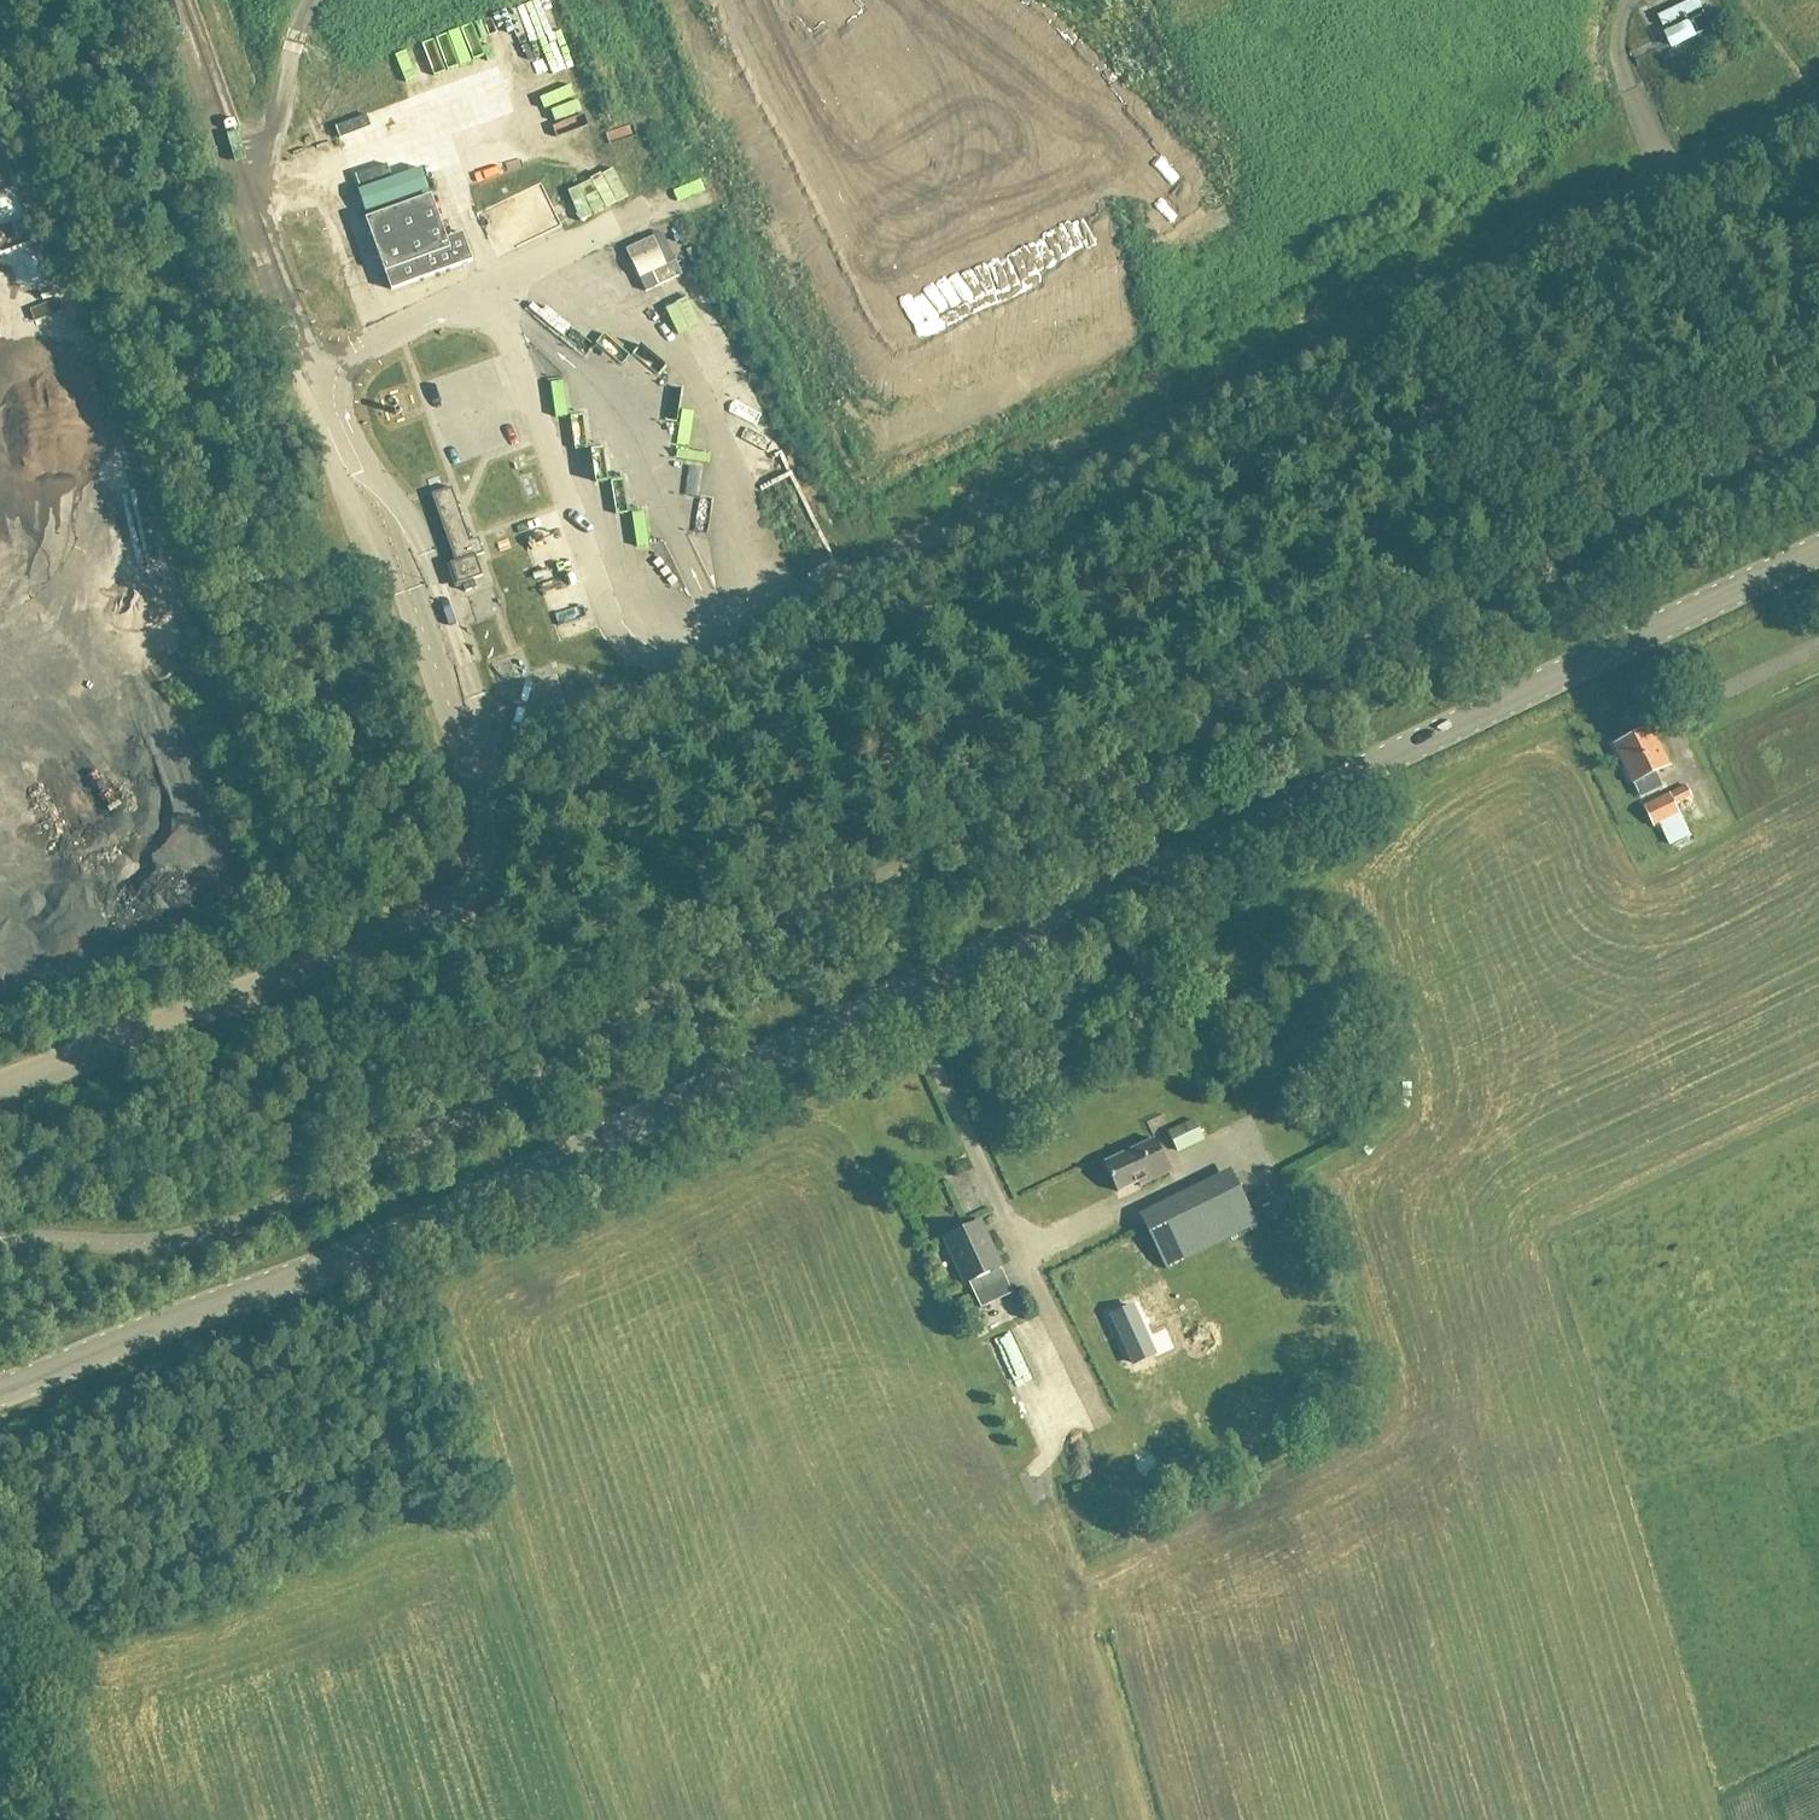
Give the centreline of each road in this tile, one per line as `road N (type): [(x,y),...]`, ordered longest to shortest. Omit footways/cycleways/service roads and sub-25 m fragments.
road 1 (tertiary): [(0,1395),(394,1238),(906,999),(1094,901),(1284,824),(1385,765),(1818,555)]
road 2 (track): [(1668,180),(1818,106)]

